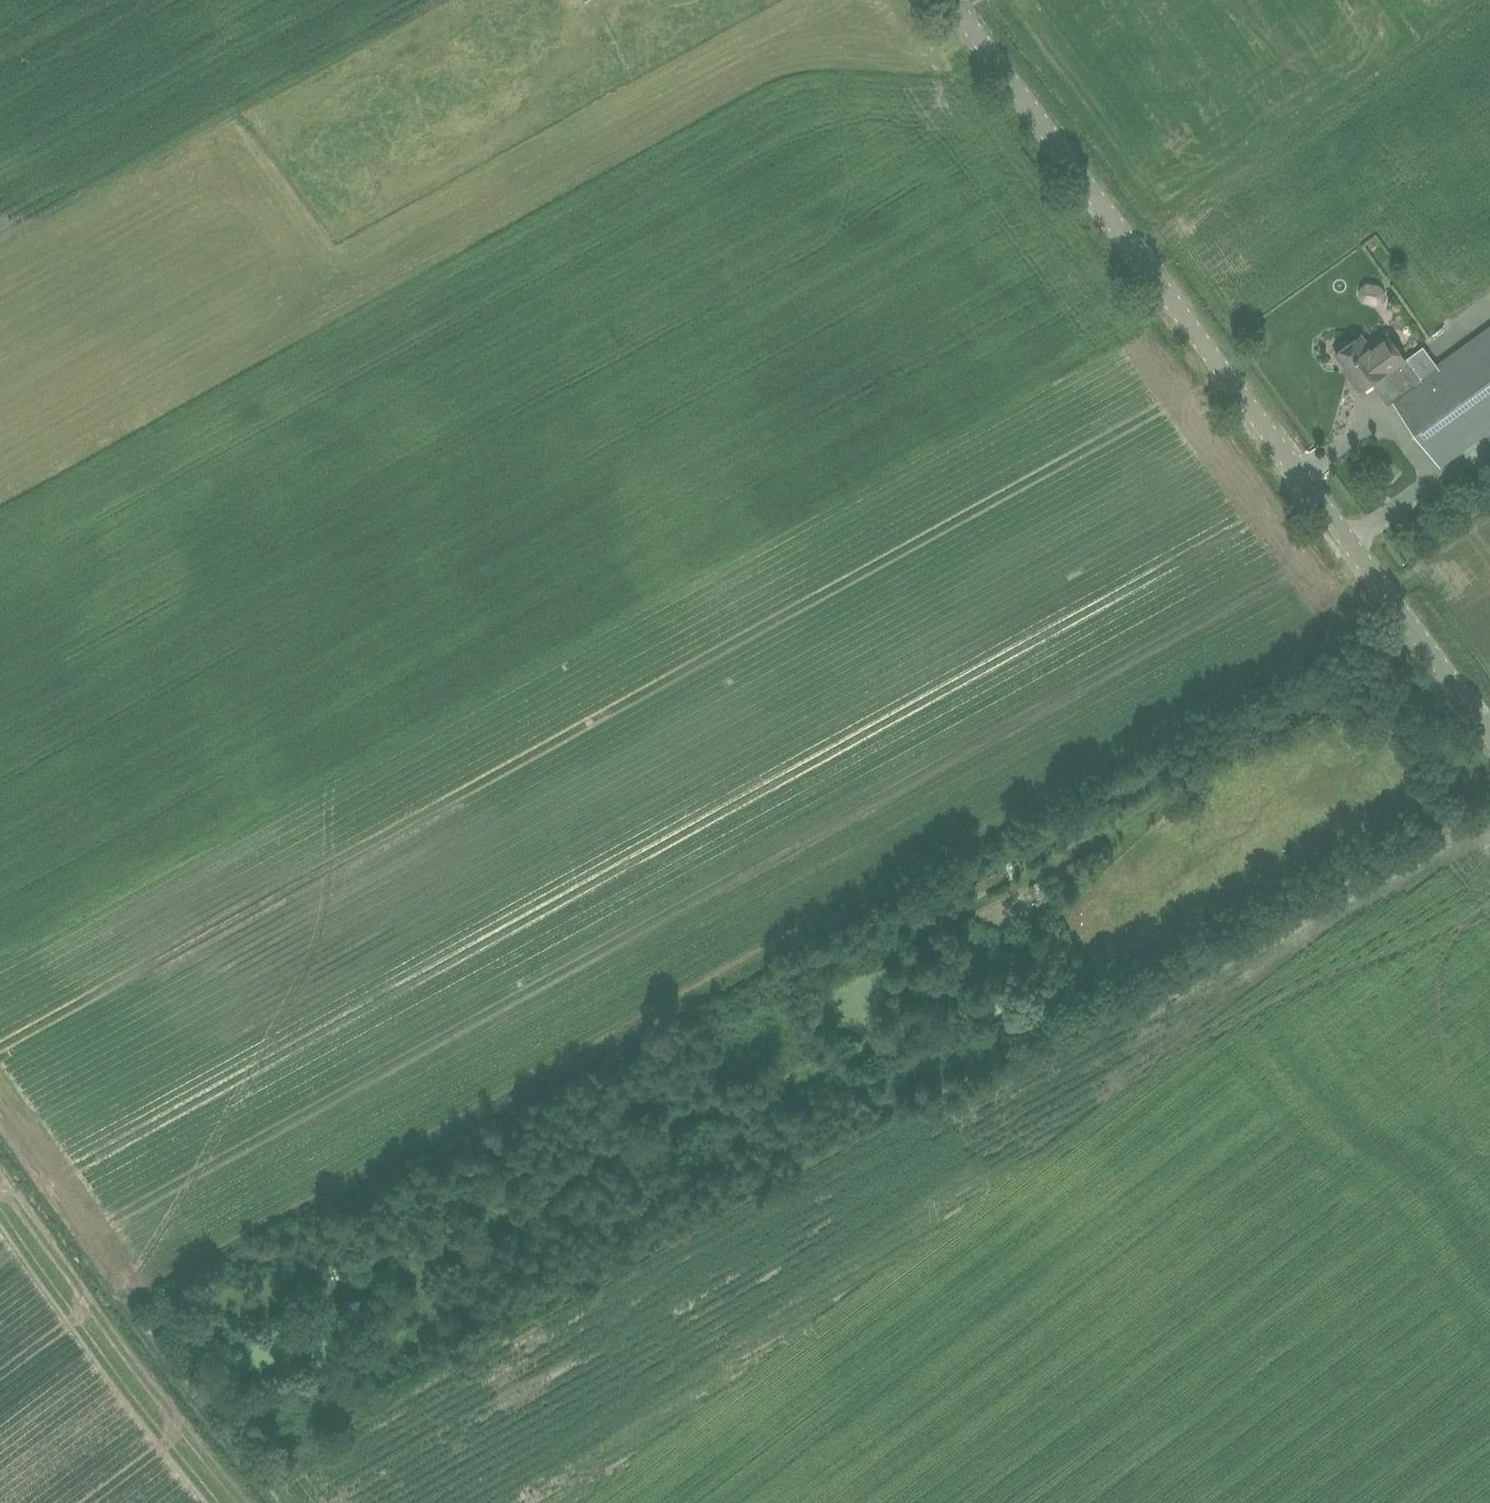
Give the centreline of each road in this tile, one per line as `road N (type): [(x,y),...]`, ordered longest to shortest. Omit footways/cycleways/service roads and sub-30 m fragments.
road 1 (unclassified): [(1489,737),(948,0)]

